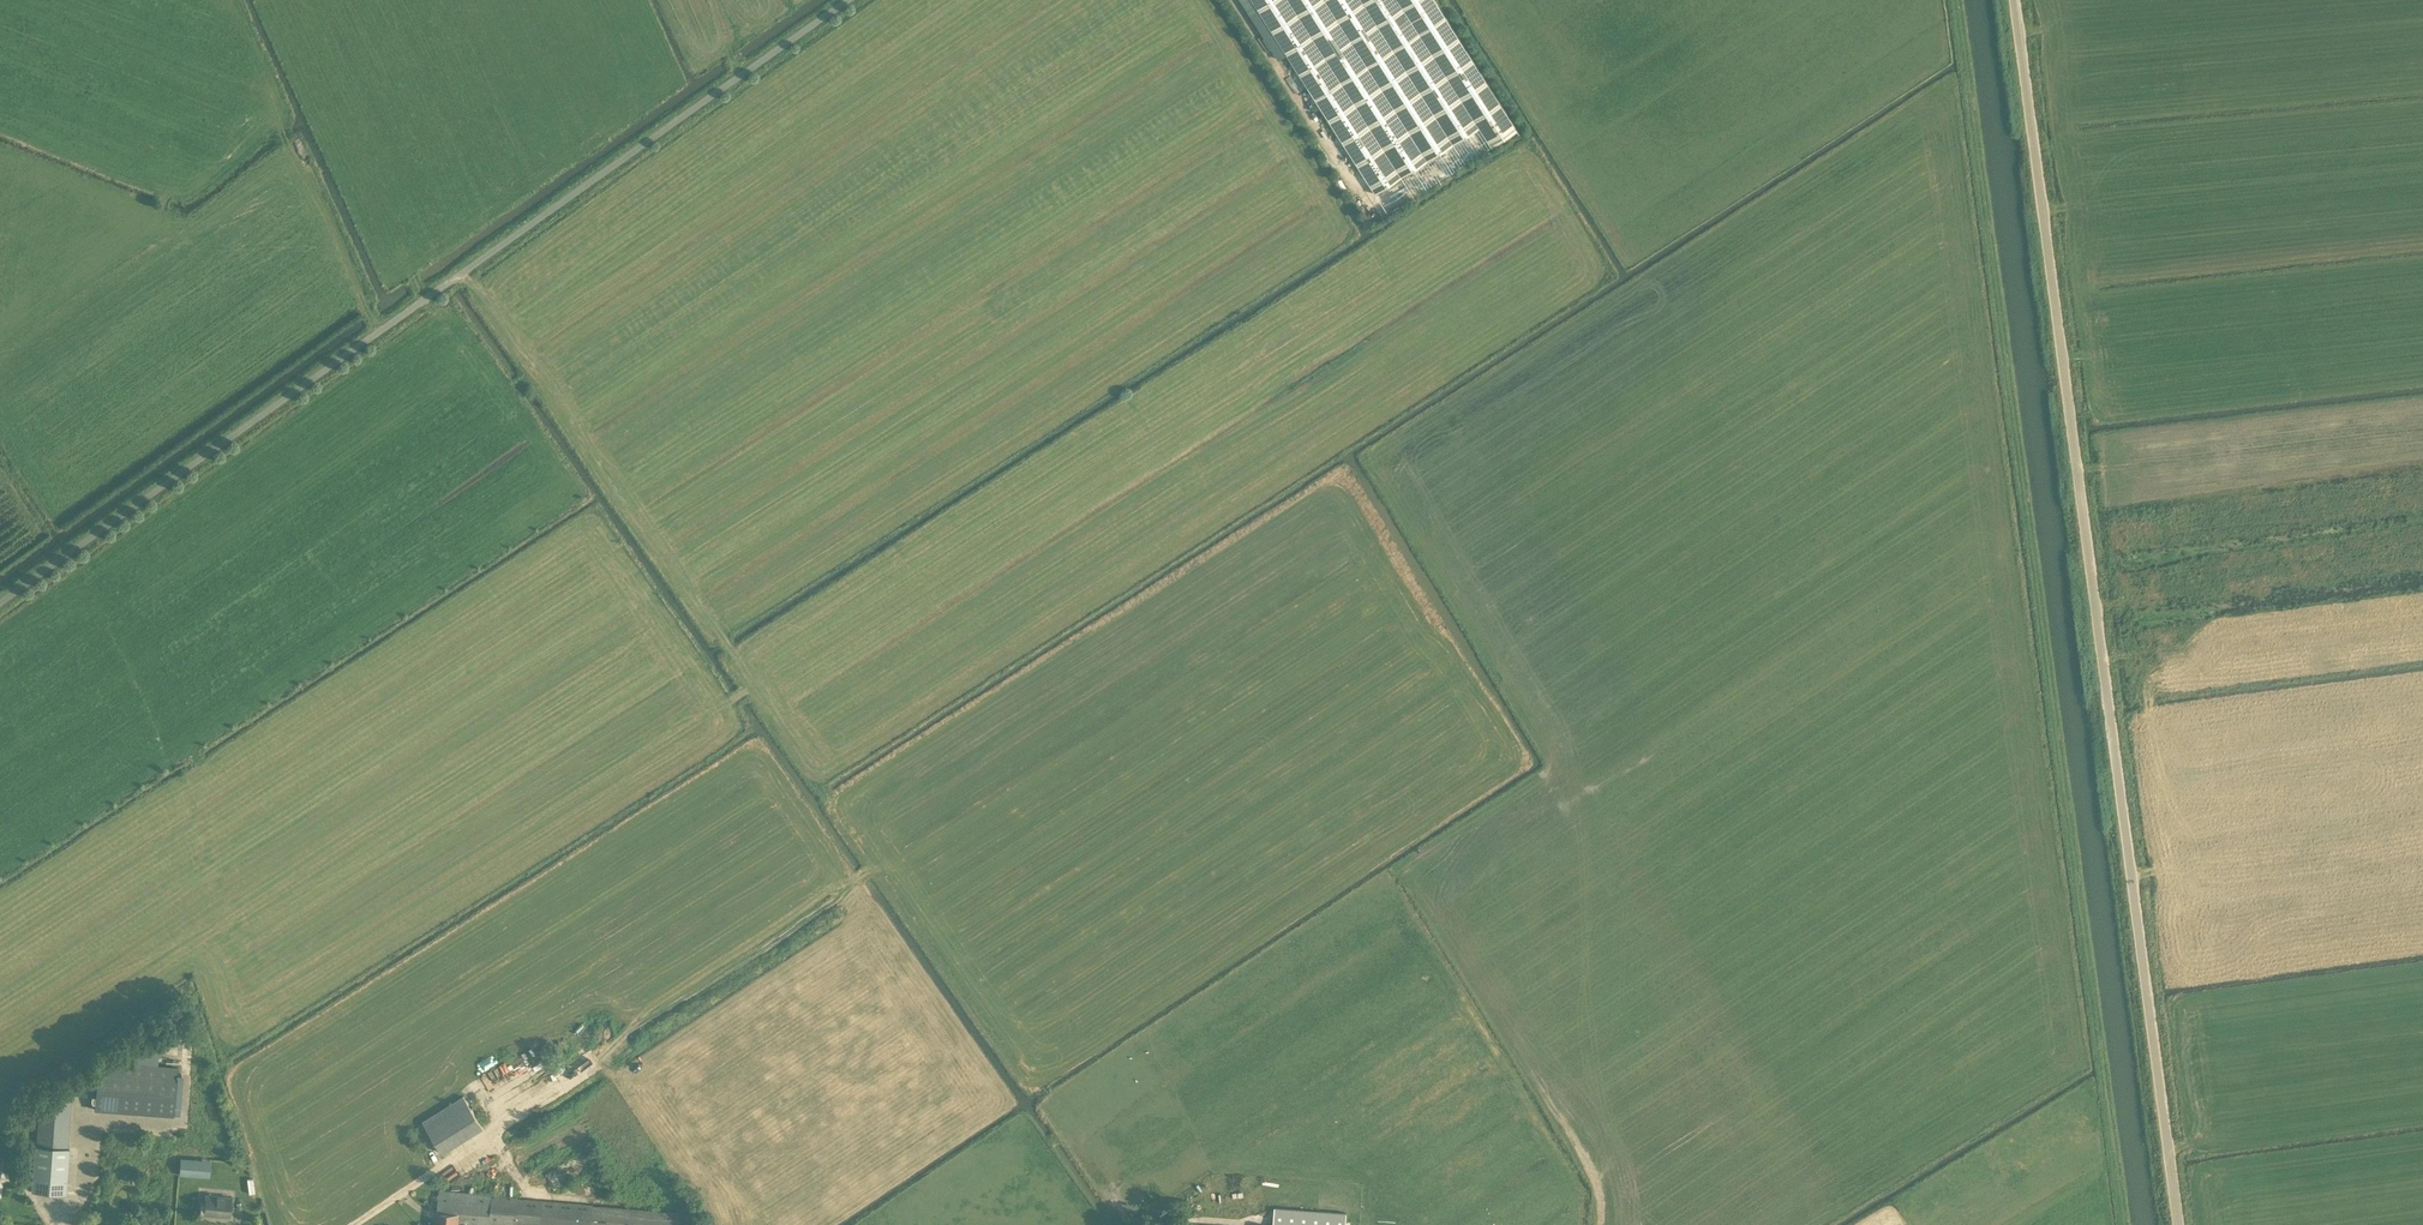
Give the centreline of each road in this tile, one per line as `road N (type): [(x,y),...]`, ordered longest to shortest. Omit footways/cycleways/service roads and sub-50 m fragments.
road 1 (unclassified): [(2179,1224),(2016,0)]
road 2 (unclassified): [(0,605),(849,0)]

